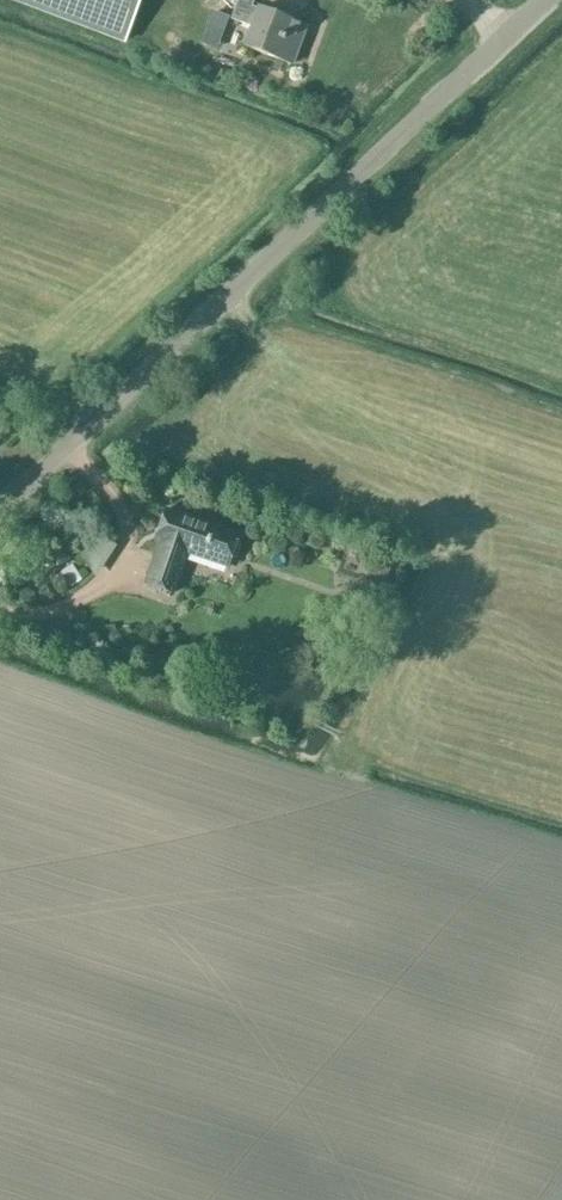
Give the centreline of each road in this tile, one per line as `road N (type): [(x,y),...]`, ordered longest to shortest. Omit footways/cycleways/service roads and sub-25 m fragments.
road 1 (unclassified): [(0,504),(543,0)]

